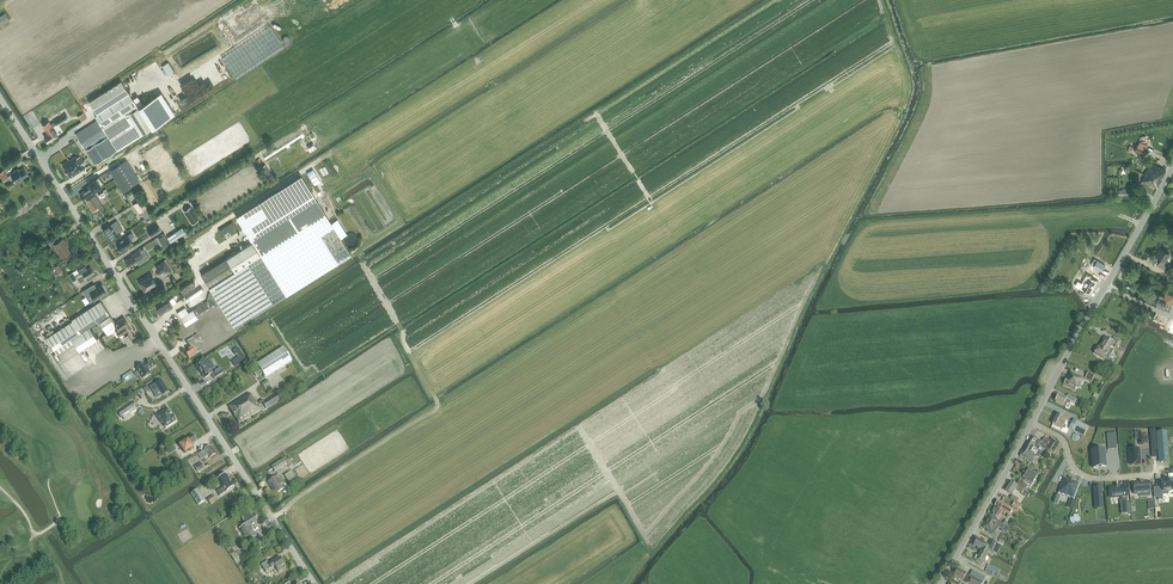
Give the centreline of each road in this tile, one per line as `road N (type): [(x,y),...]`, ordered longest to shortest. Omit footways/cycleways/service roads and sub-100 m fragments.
road 1 (unclassified): [(313,583),(0,97)]
road 2 (tertiary): [(1033,423),(1172,166)]
road 3 (tertiary): [(941,583),(1033,423)]
road 4 (residential): [(1033,423),(1062,439),(1086,476),(1158,474)]

